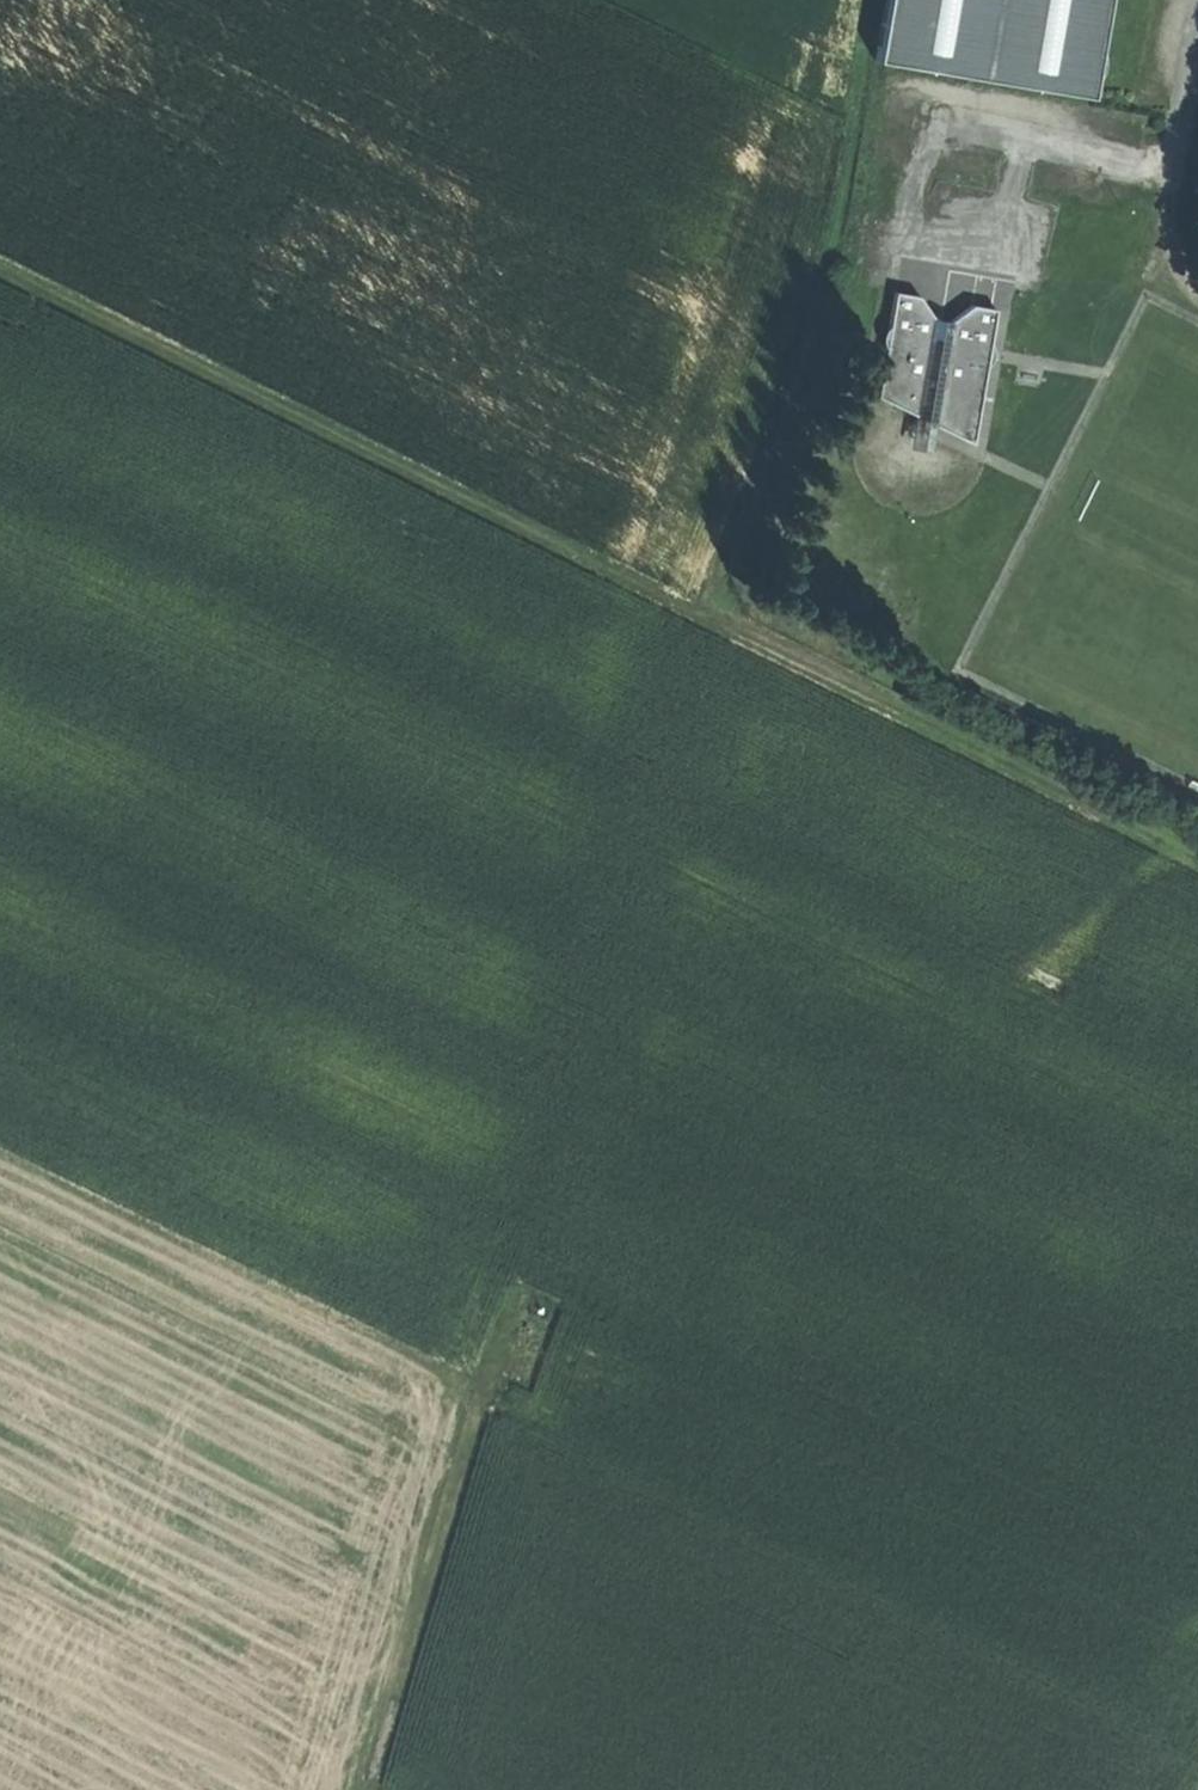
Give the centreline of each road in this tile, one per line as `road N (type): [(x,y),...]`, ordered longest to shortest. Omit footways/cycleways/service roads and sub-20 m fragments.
road 1 (track): [(0,265),(1197,863)]
road 2 (track): [(873,0),(828,268),(771,375),(715,621)]
road 3 (track): [(369,1789),(509,1297)]

